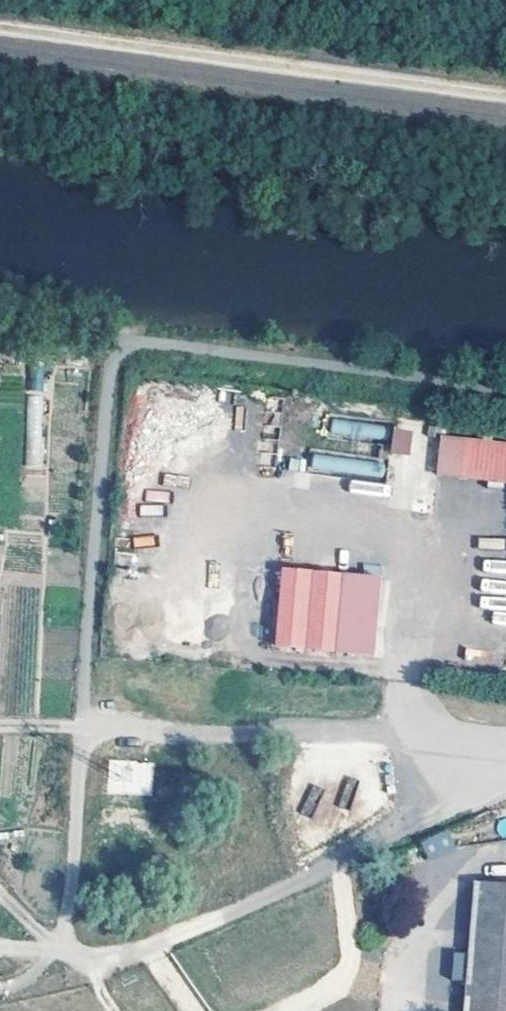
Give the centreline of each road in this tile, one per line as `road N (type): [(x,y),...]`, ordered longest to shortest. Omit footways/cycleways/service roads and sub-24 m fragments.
road 1 (track): [(0,895),(73,958),(120,959),(405,832),(505,770)]
road 2 (track): [(0,725),(200,735),(393,729),(505,750)]

